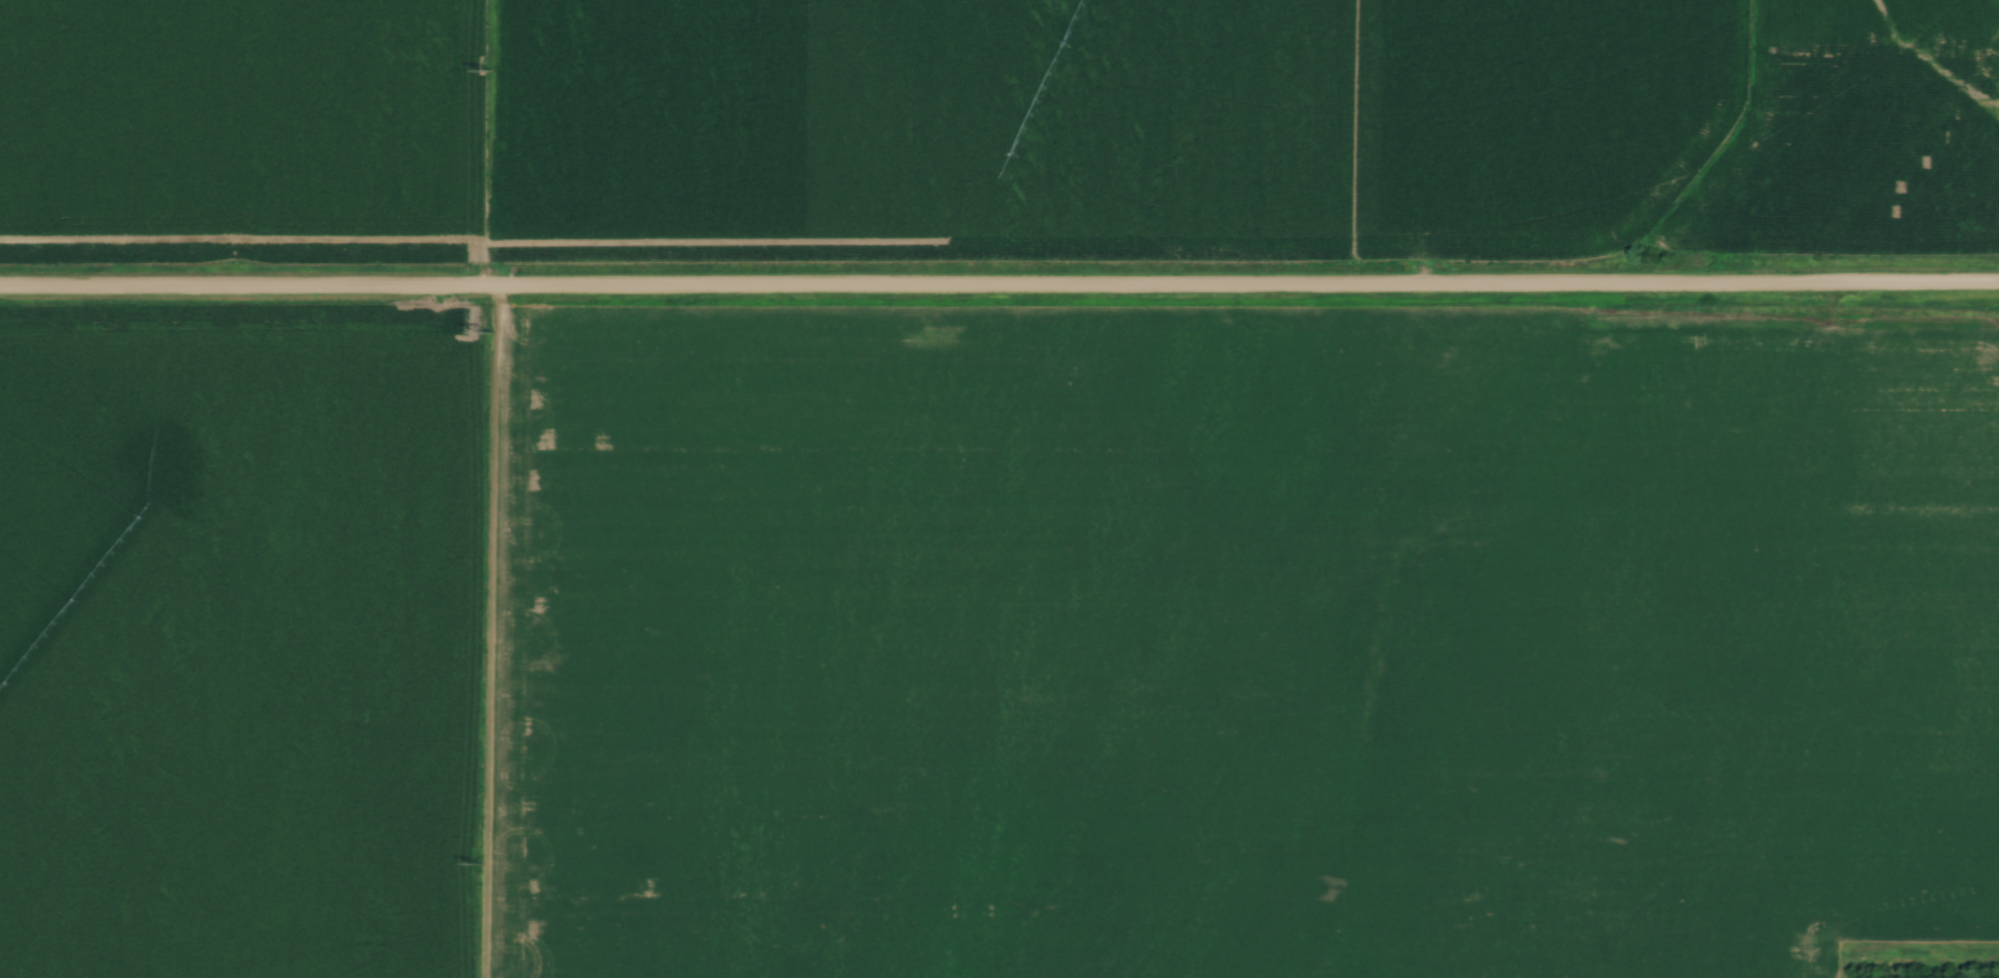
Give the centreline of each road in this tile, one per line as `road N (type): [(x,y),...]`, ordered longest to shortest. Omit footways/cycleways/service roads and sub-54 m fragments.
road 1 (residential): [(0,291),(1998,288)]

